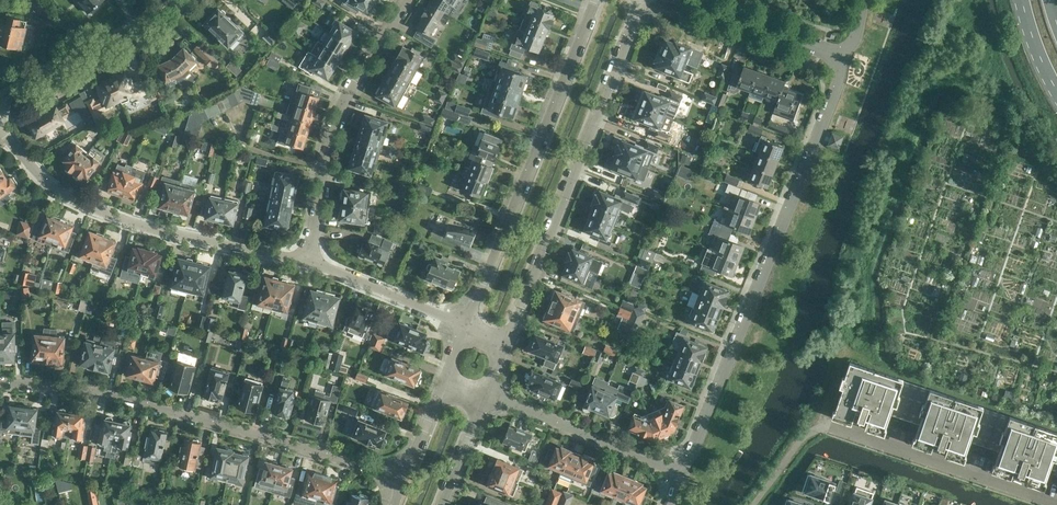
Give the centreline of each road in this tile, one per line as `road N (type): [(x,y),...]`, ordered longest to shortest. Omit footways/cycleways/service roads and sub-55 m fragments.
road 1 (residential): [(684,474),(839,85),(841,55)]
road 2 (residential): [(404,477),(126,396),(0,385)]
road 3 (residential): [(507,341),(641,0)]
road 4 (residential): [(467,325),(595,0)]
road 5 (residential): [(307,260),(202,240),(65,195),(0,124)]
road 6 (residential): [(307,260),(345,103),(405,0)]
road 7 (residential): [(1056,503),(825,426)]
road 8 (residential): [(0,114),(26,87),(118,47),(183,0)]
road 9 (residential): [(684,474),(487,394)]
road 10 (residential): [(467,325),(307,260)]
road 11 (unclassified): [(841,55),(682,0)]
road 12 (residential): [(441,504),(487,394)]

